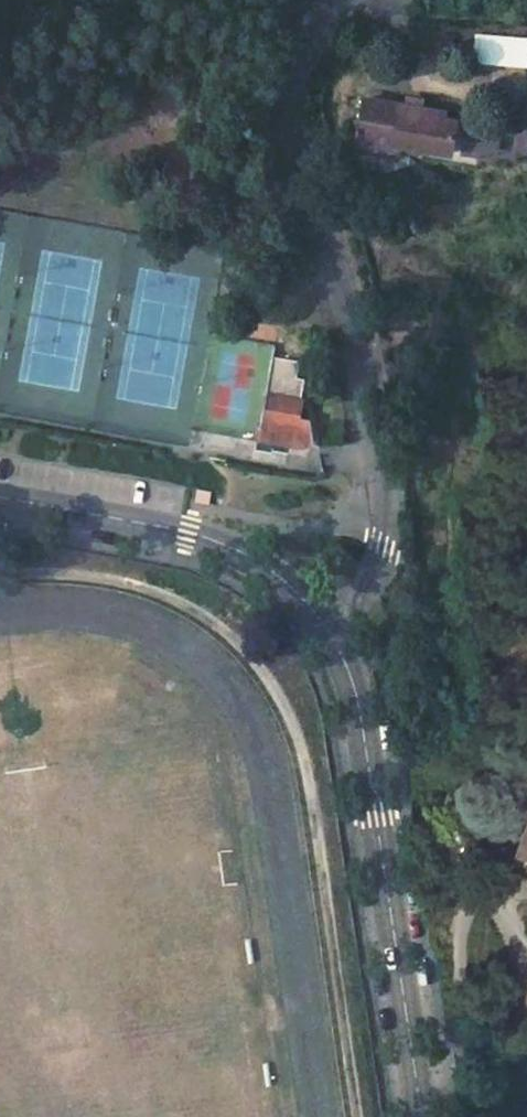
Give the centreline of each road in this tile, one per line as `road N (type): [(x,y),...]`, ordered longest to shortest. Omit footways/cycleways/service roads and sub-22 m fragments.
road 1 (residential): [(350,659),(394,528),(286,103),(298,54),(318,21),(354,0)]
road 2 (residential): [(424,1086),(350,659)]
road 3 (residential): [(350,659),(291,600),(190,533),(0,499)]
road 4 (residential): [(526,977),(500,915),(485,905),(464,911),(458,1032),(424,1086)]

